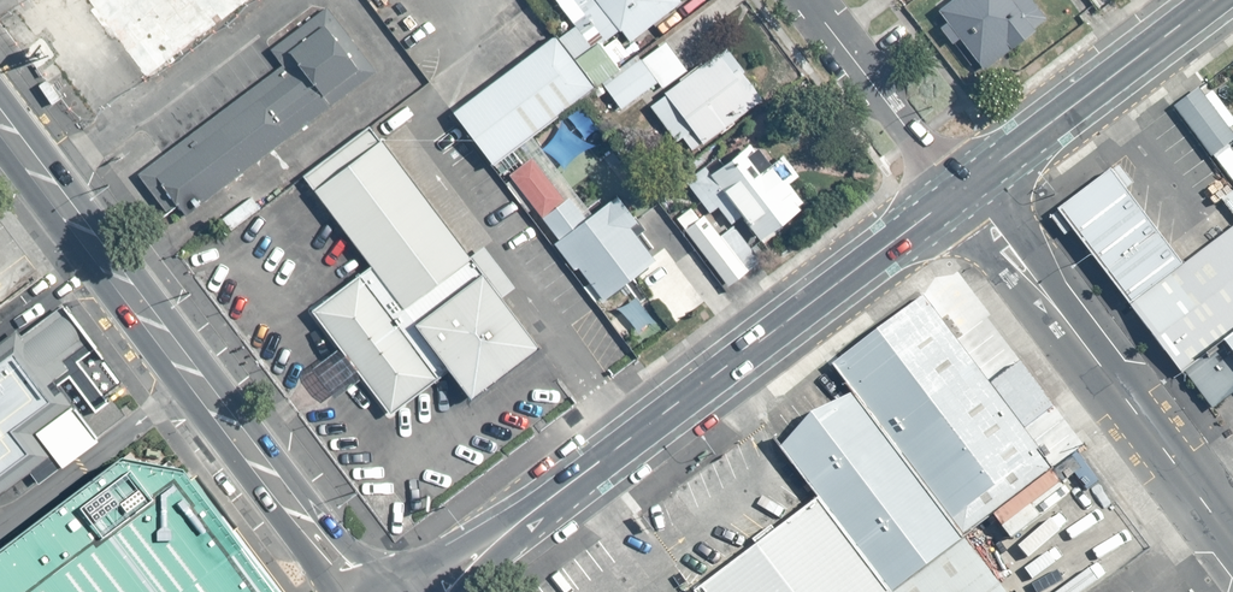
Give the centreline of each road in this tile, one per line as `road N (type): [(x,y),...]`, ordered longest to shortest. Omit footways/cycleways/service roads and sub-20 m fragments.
road 1 (tertiary): [(961,193),(429,591)]
road 2 (secondary): [(0,92),(372,582)]
road 3 (secondary): [(352,591),(0,146)]
road 4 (residential): [(961,193),(990,221),(1232,543)]
road 5 (tertiary): [(1217,0),(961,193)]
road 6 (residential): [(809,0),(961,193)]

